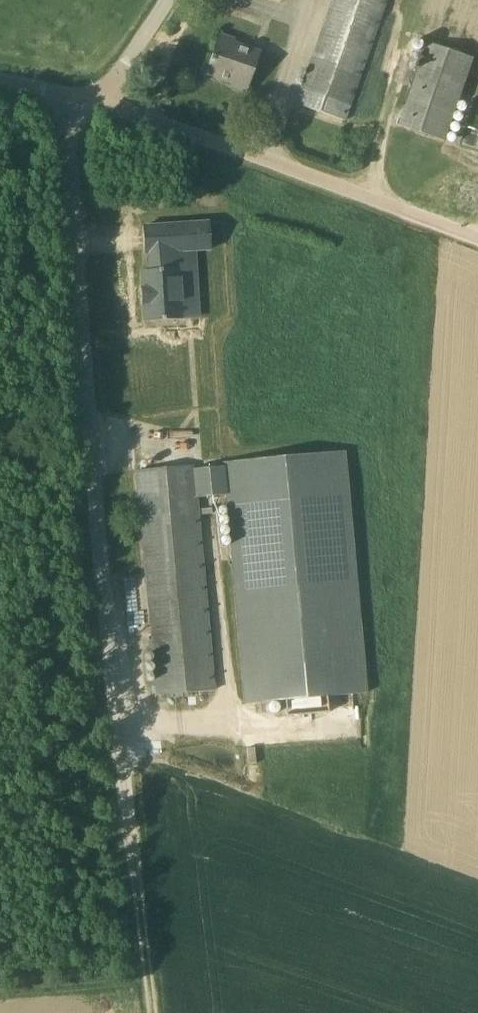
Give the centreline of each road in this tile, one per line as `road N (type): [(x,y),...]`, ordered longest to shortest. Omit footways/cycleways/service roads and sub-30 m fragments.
road 1 (unclassified): [(64,105),(132,777)]
road 2 (unclassified): [(477,237),(118,100)]
road 3 (track): [(132,777),(154,1012)]

